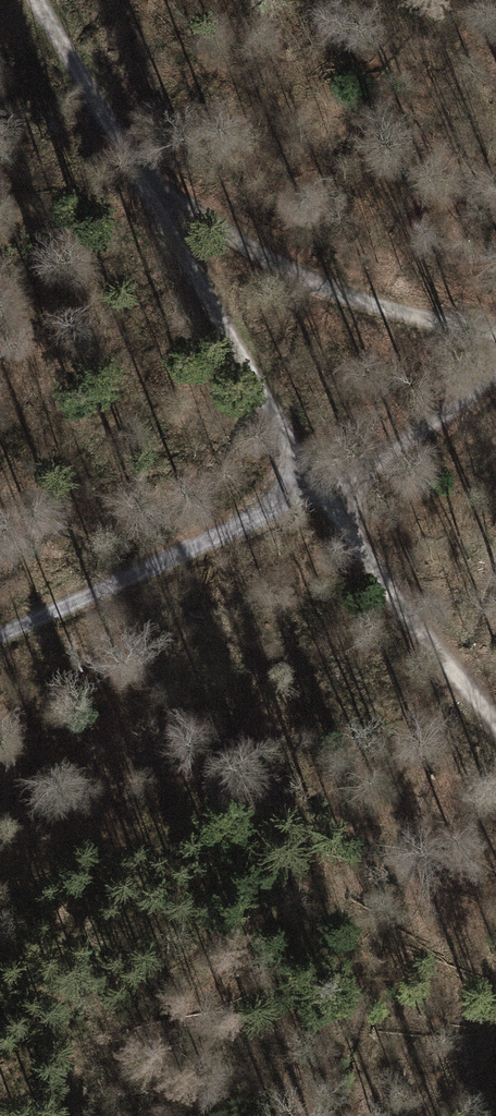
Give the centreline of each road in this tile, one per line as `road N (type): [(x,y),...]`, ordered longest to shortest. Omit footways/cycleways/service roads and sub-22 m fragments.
road 1 (track): [(40,0),(314,491)]
road 2 (track): [(495,325),(338,288),(265,259),(144,177)]
road 3 (track): [(314,491),(0,637)]
road 4 (track): [(314,491),(495,724)]
road 5 (track): [(495,378),(389,453),(314,491)]

